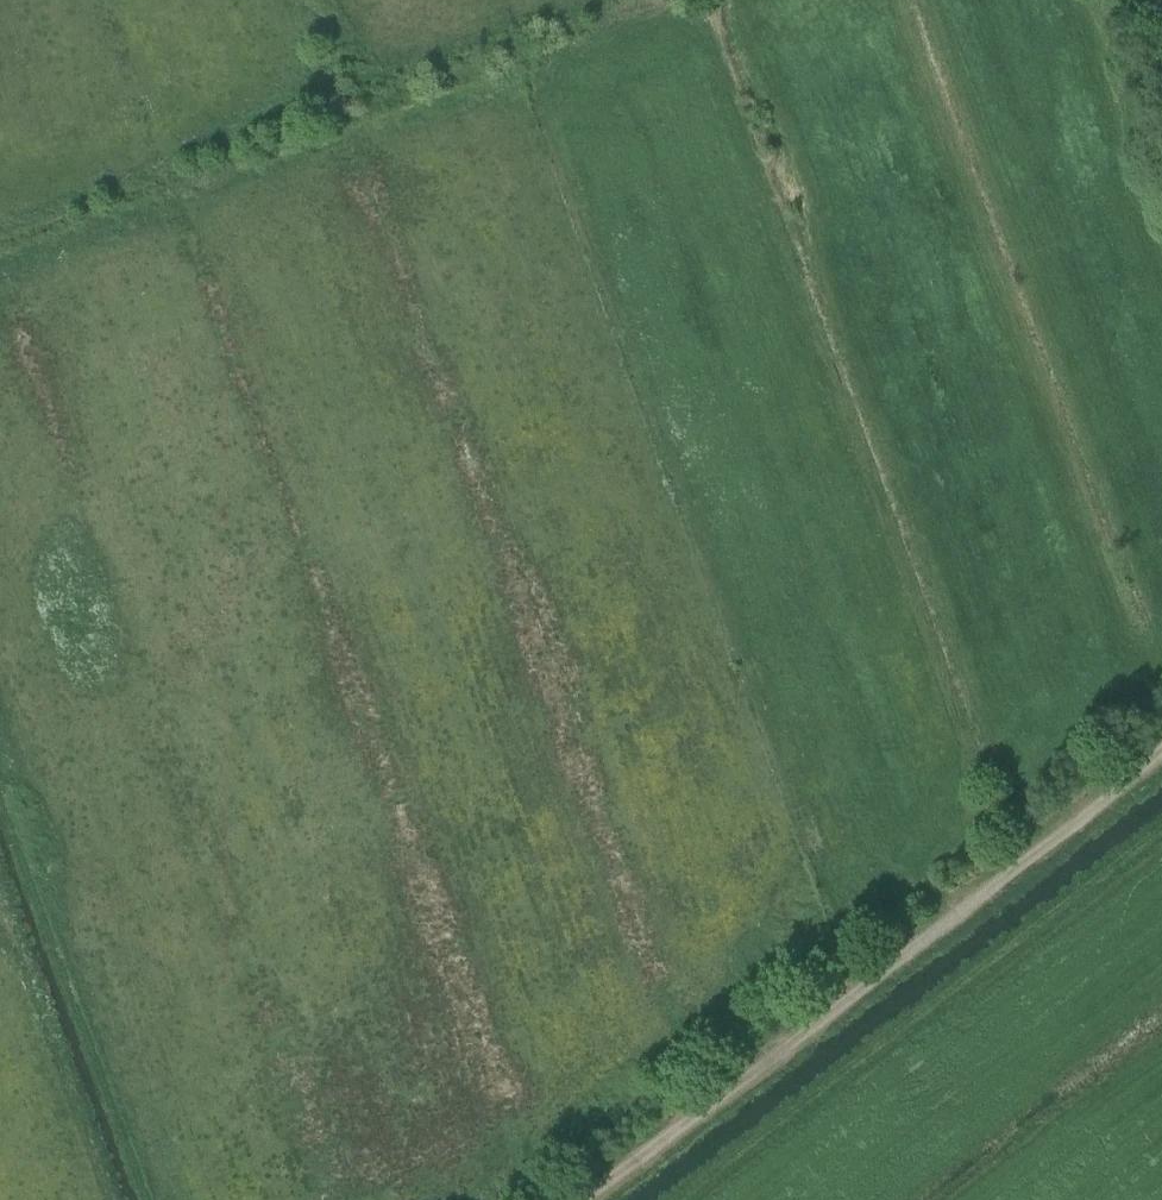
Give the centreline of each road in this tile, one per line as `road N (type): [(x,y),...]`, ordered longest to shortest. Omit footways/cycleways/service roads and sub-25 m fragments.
road 1 (track): [(586,1199),(1161,757)]

